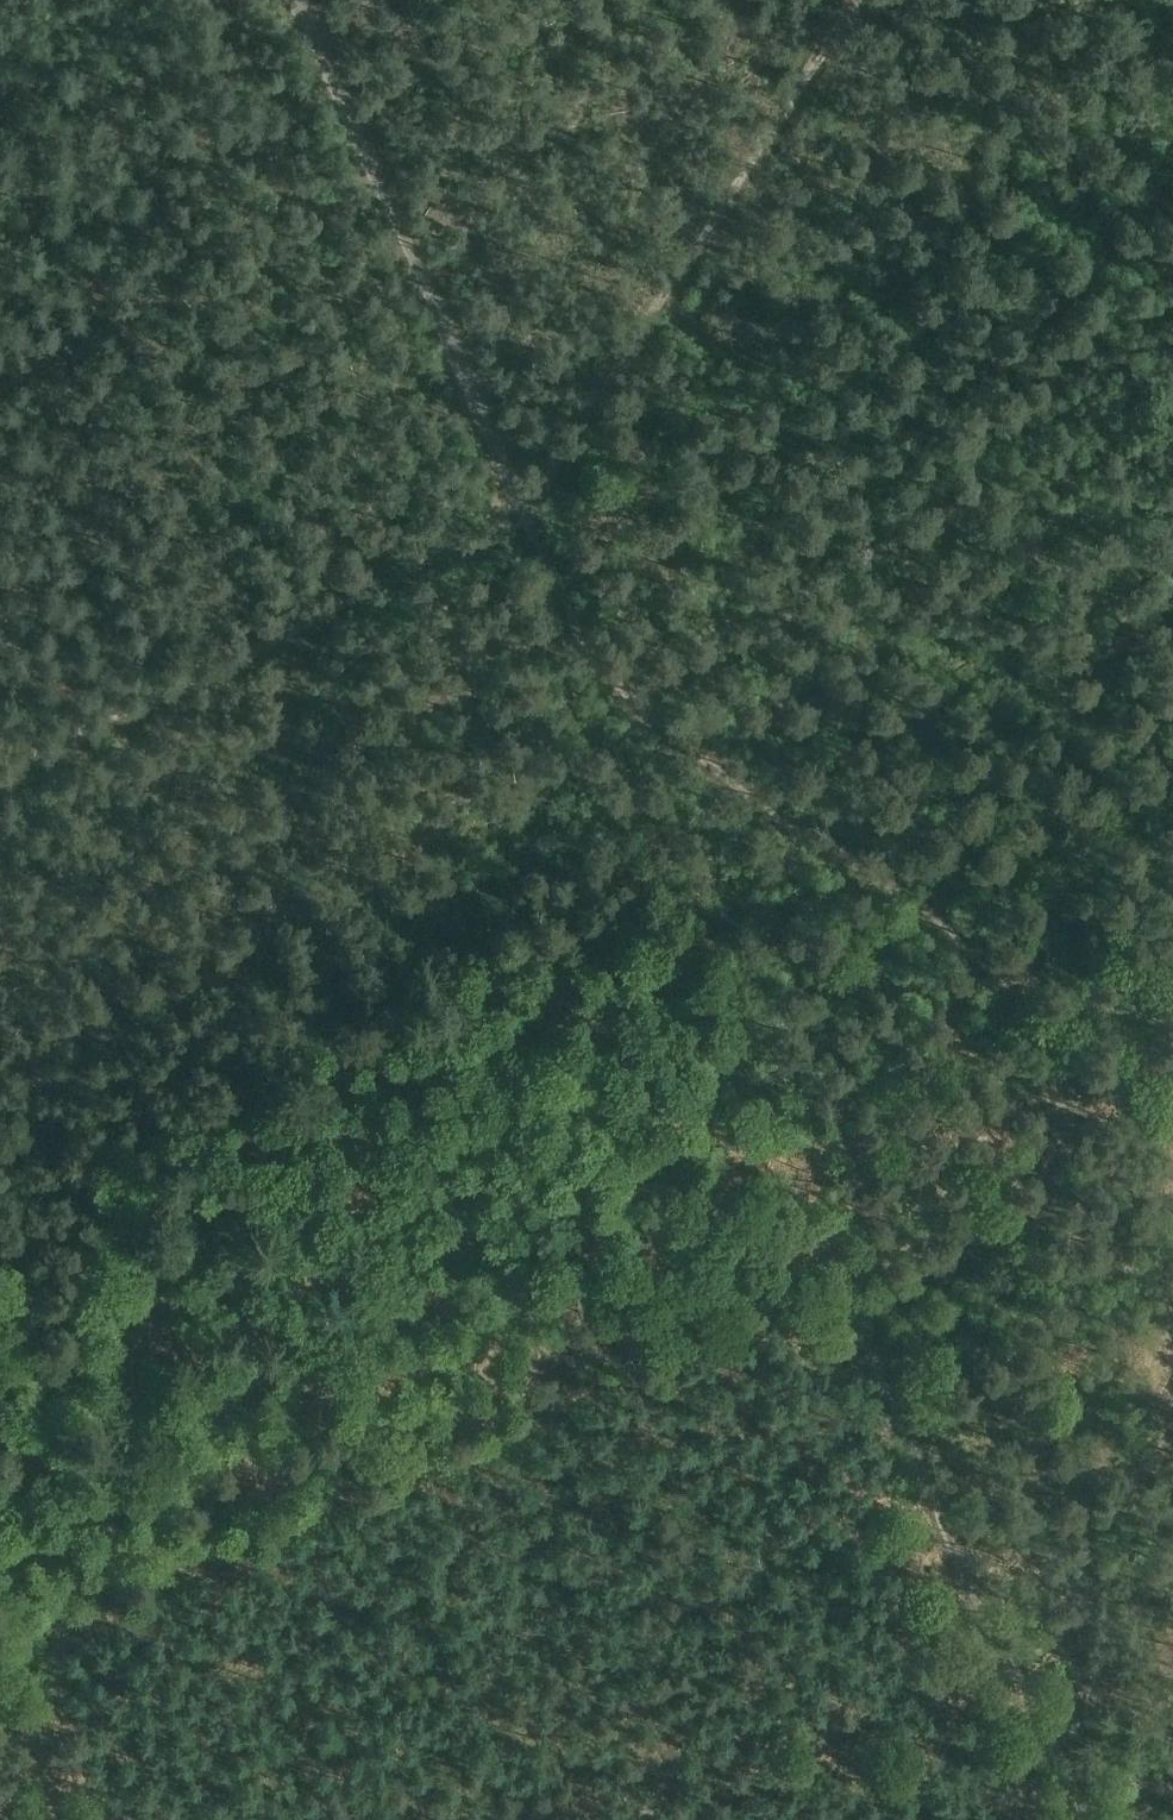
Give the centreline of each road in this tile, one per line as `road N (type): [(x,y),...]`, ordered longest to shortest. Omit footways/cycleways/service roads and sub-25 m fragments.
road 1 (track): [(1003,1650),(843,1292)]
road 2 (track): [(1089,1819),(1003,1650)]

